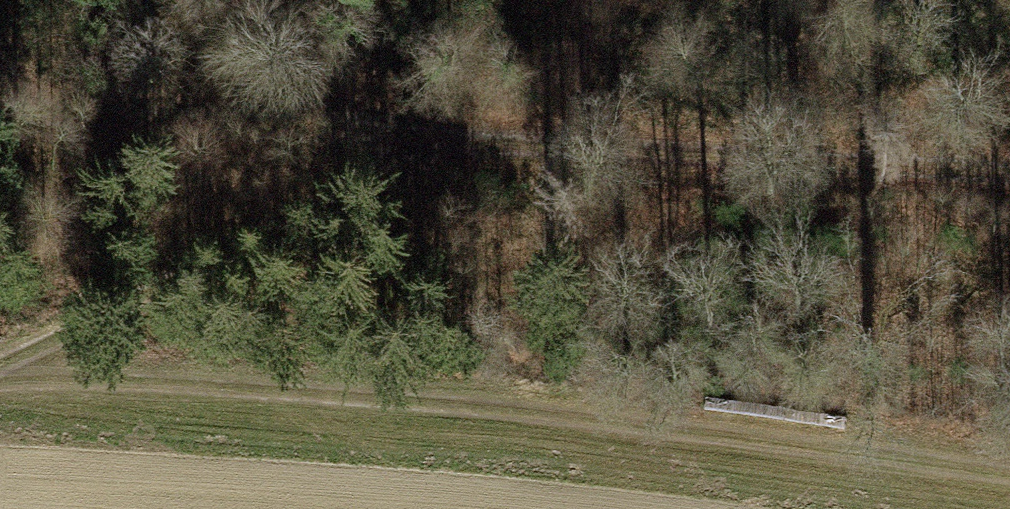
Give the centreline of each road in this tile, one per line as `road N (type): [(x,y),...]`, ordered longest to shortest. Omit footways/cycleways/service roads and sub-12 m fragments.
road 1 (track): [(0,386),(127,380),(562,412),(1009,473)]
road 2 (track): [(0,117),(1009,172)]
road 3 (track): [(0,353),(469,140)]
road 4 (track): [(1009,77),(845,159)]

